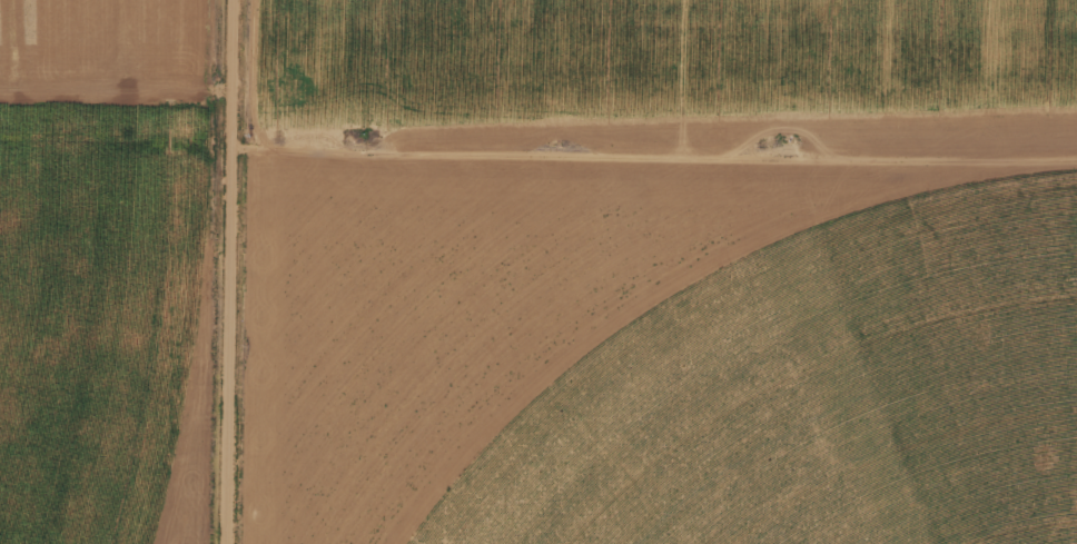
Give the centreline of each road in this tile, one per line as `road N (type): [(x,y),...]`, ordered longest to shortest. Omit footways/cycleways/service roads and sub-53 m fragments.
road 1 (residential): [(233,166),(748,156),(1076,162)]
road 2 (residential): [(227,543),(235,0)]
road 3 (residential): [(0,397),(229,393)]
road 4 (residential): [(748,156),(760,0)]

